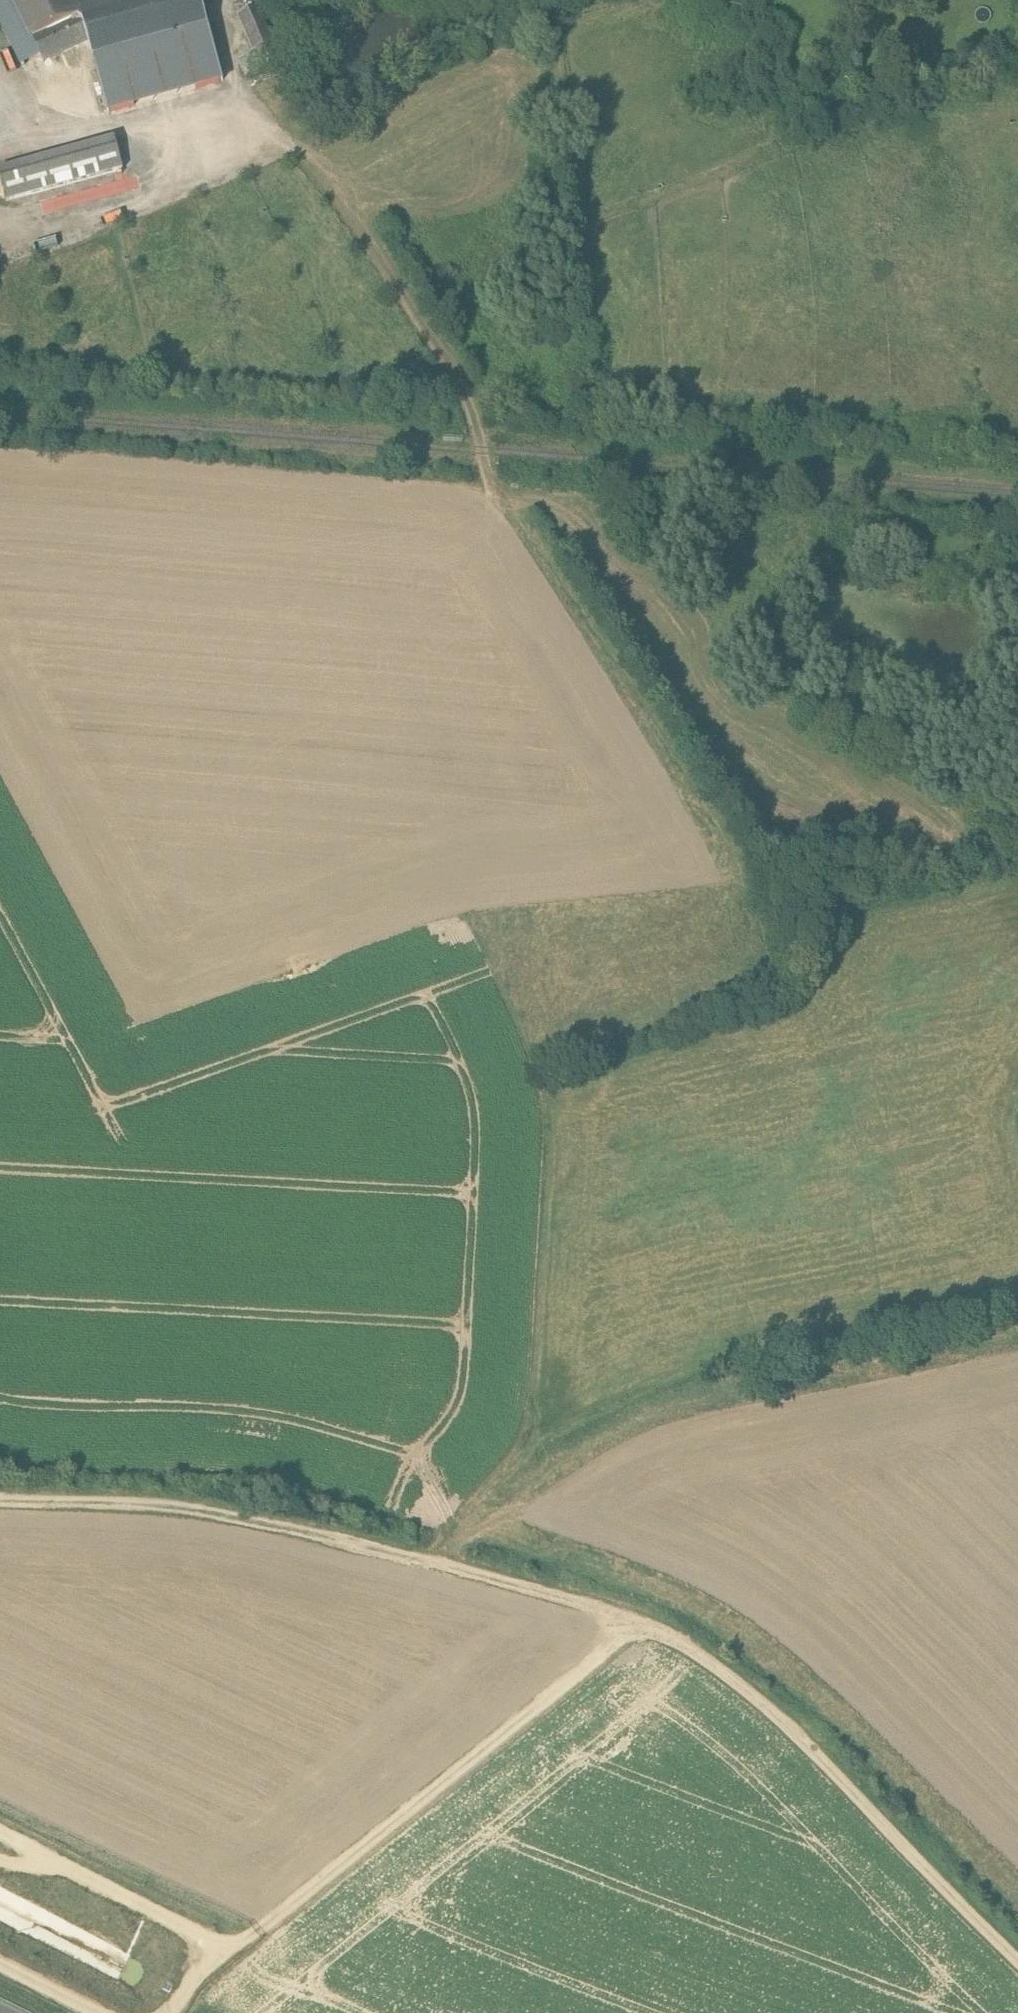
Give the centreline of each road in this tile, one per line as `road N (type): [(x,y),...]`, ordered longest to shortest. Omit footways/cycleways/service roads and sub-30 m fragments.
road 1 (track): [(0,1499),(179,1506),(317,1534),(467,1570),(673,1639),(757,1701),(1017,1960)]
road 2 (track): [(491,501),(452,368),(361,235),(272,134)]

